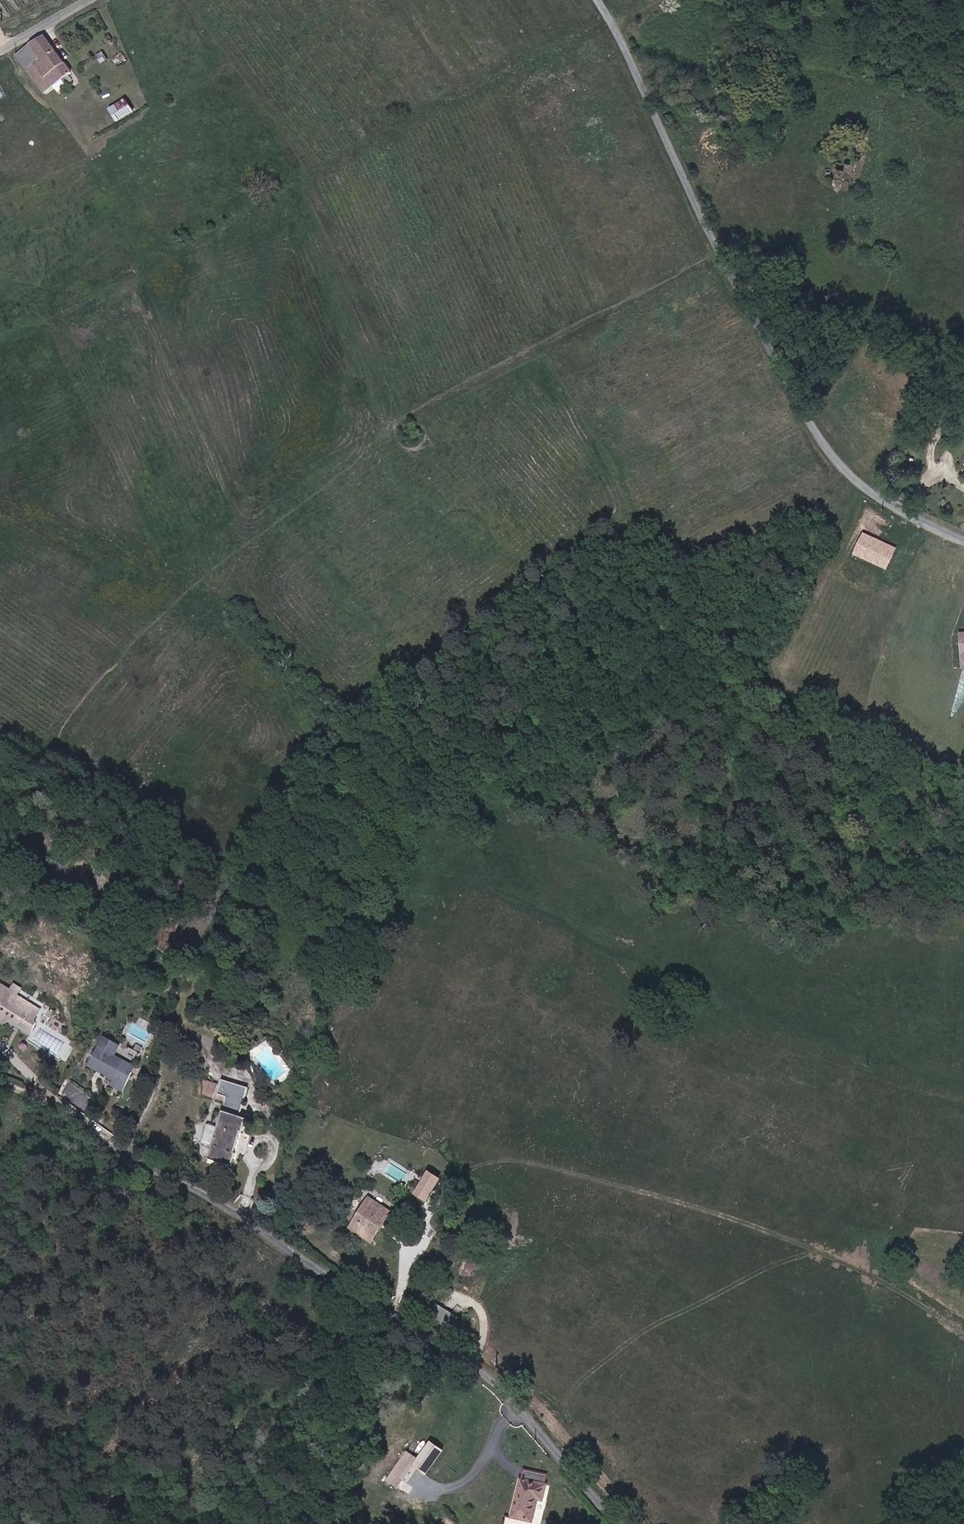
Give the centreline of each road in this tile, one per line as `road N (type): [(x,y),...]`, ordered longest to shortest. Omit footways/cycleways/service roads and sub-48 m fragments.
road 1 (residential): [(0,1086),(314,1259),(454,1353),(527,1416),(623,1523)]
road 2 (unclassified): [(602,0),(820,435),(876,497),(963,541)]

